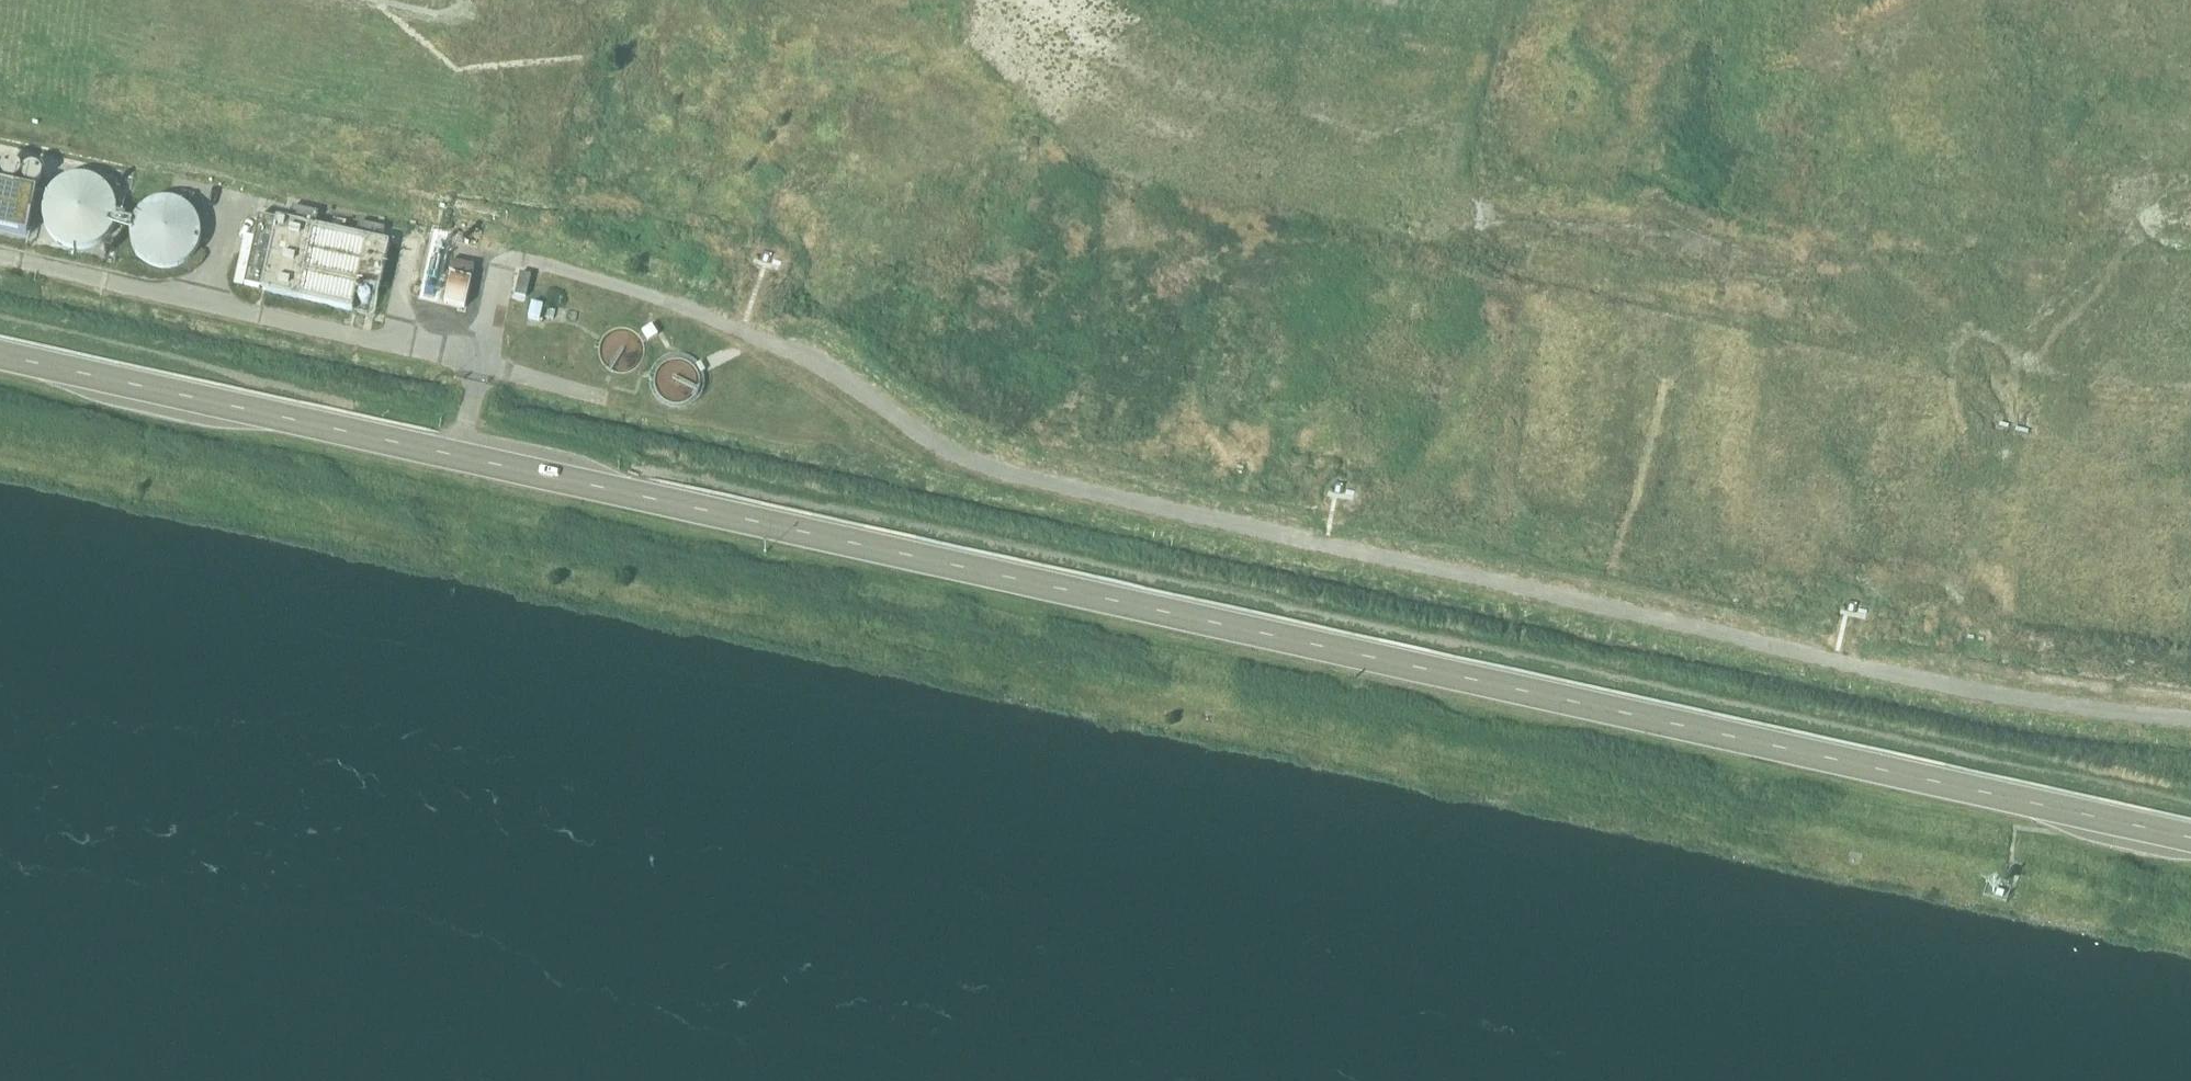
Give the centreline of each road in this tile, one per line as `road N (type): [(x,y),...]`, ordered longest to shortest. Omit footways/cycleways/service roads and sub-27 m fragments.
road 1 (primary): [(2190,834),(0,357)]

